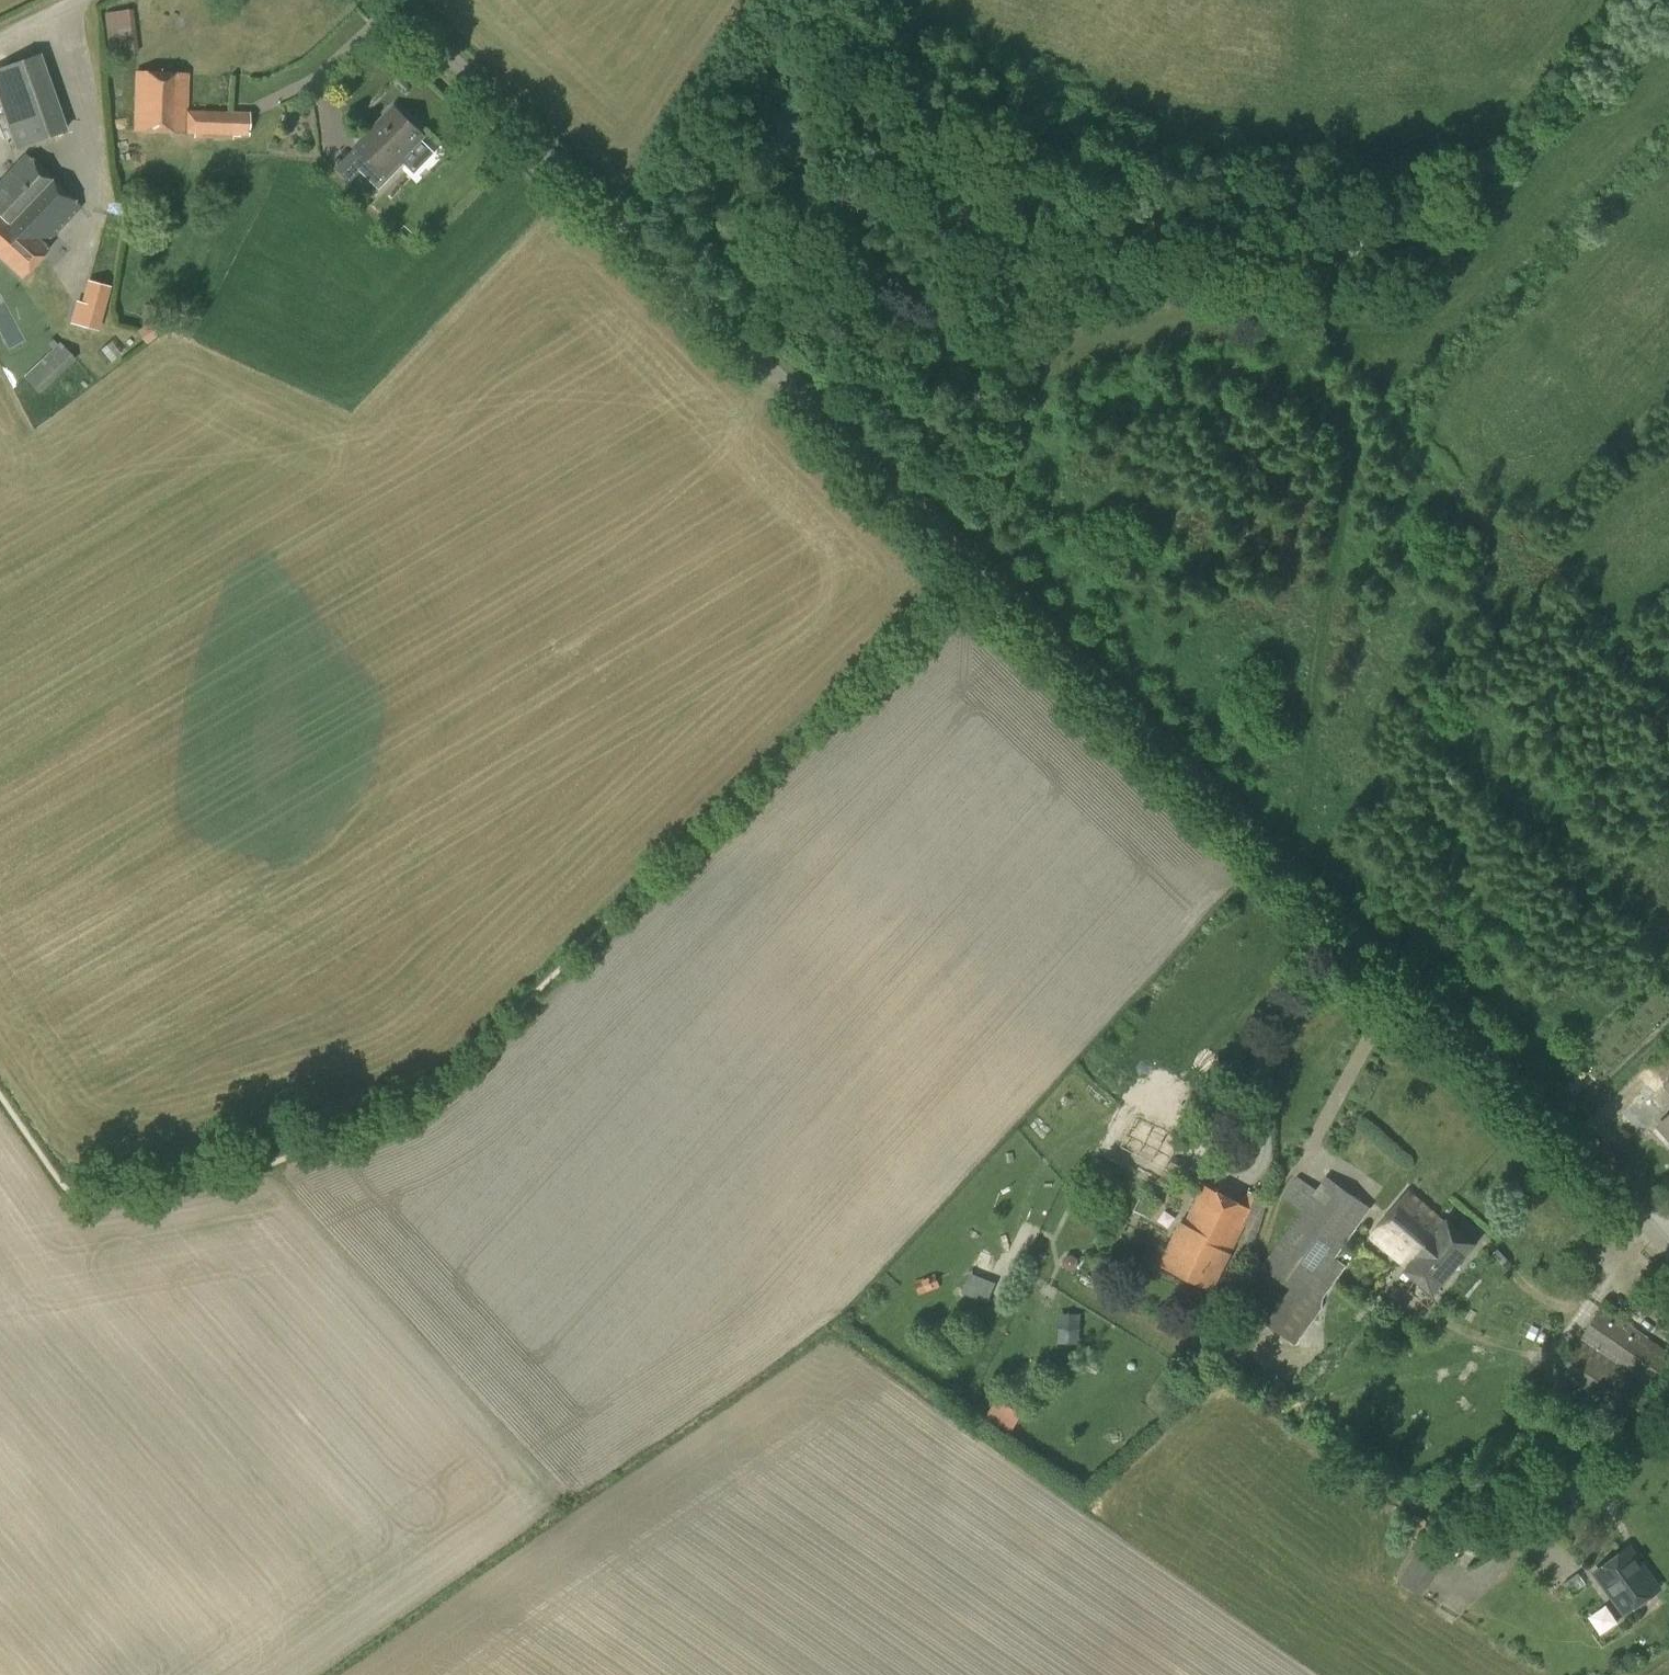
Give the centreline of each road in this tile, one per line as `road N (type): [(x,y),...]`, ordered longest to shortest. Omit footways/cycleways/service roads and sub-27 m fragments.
road 1 (unclassified): [(1668,1259),(1590,1161),(1407,979),(469,86),(398,0)]
road 2 (unclassified): [(1497,1524),(1668,1423)]

